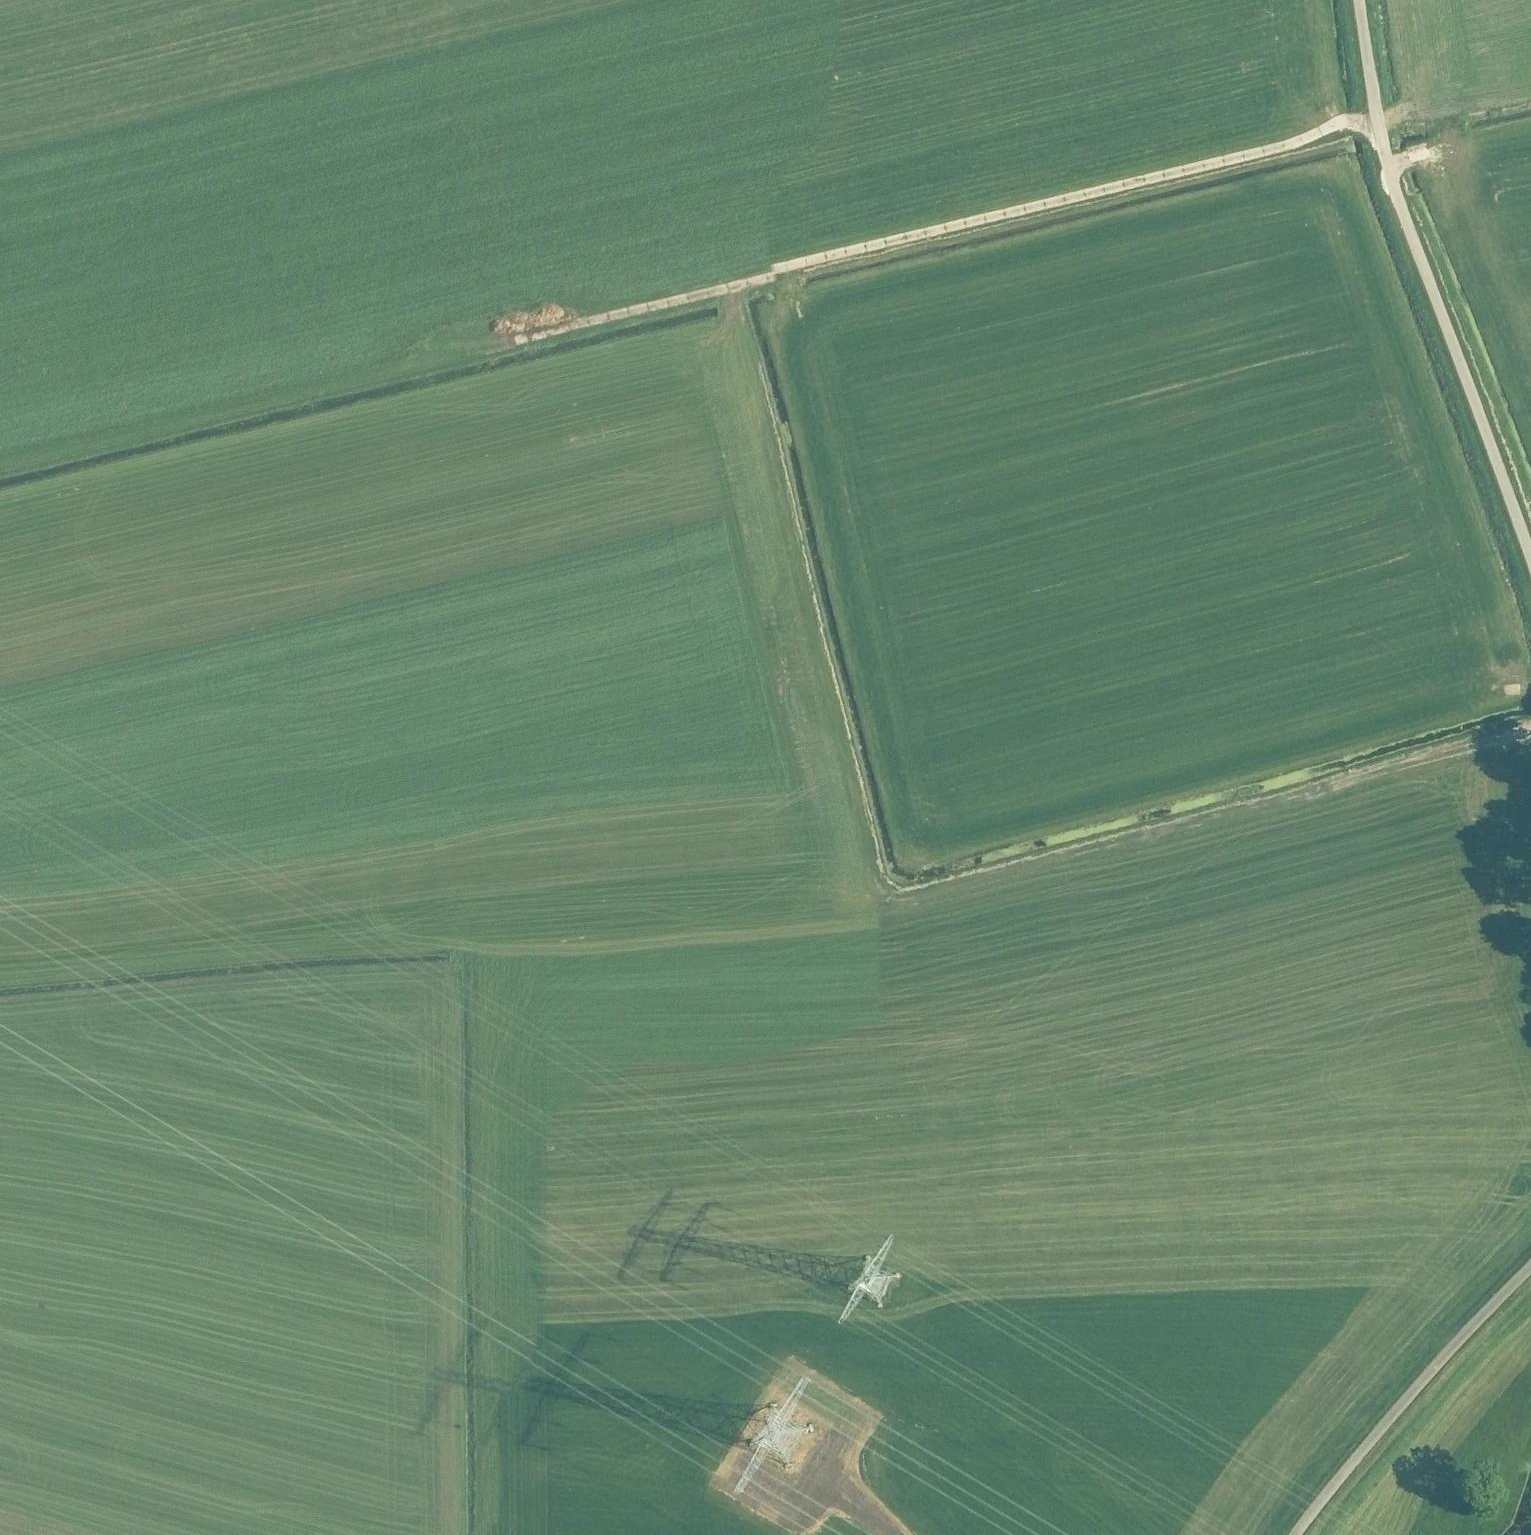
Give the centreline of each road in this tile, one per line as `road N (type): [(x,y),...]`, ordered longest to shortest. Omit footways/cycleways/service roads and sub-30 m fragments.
road 1 (unclassified): [(1530,567),(1406,221),(1380,136),(1358,0)]
road 2 (unclassified): [(1293,1534),(1393,1412),(1530,1265)]

